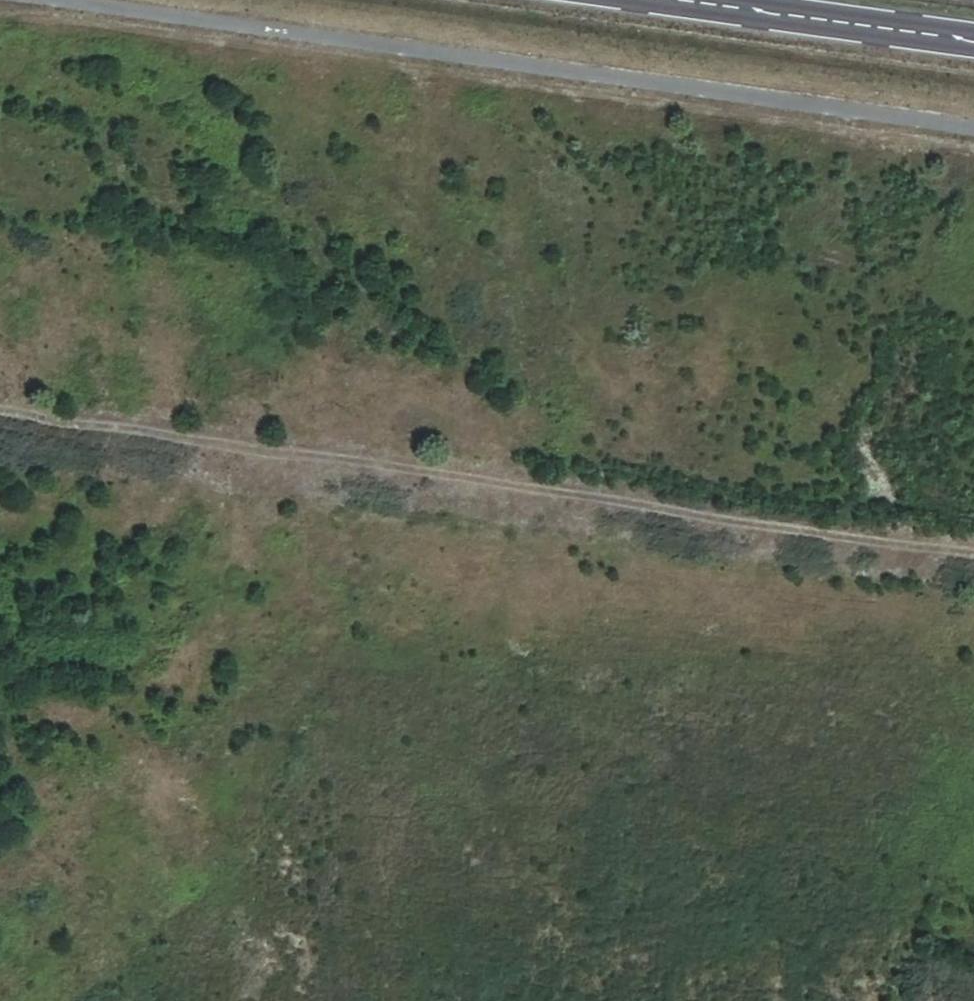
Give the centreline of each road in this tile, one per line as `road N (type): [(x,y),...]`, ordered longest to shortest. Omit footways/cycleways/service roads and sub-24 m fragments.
road 1 (track): [(973,549),(0,411)]
road 2 (tertiary): [(681,0),(973,40)]

